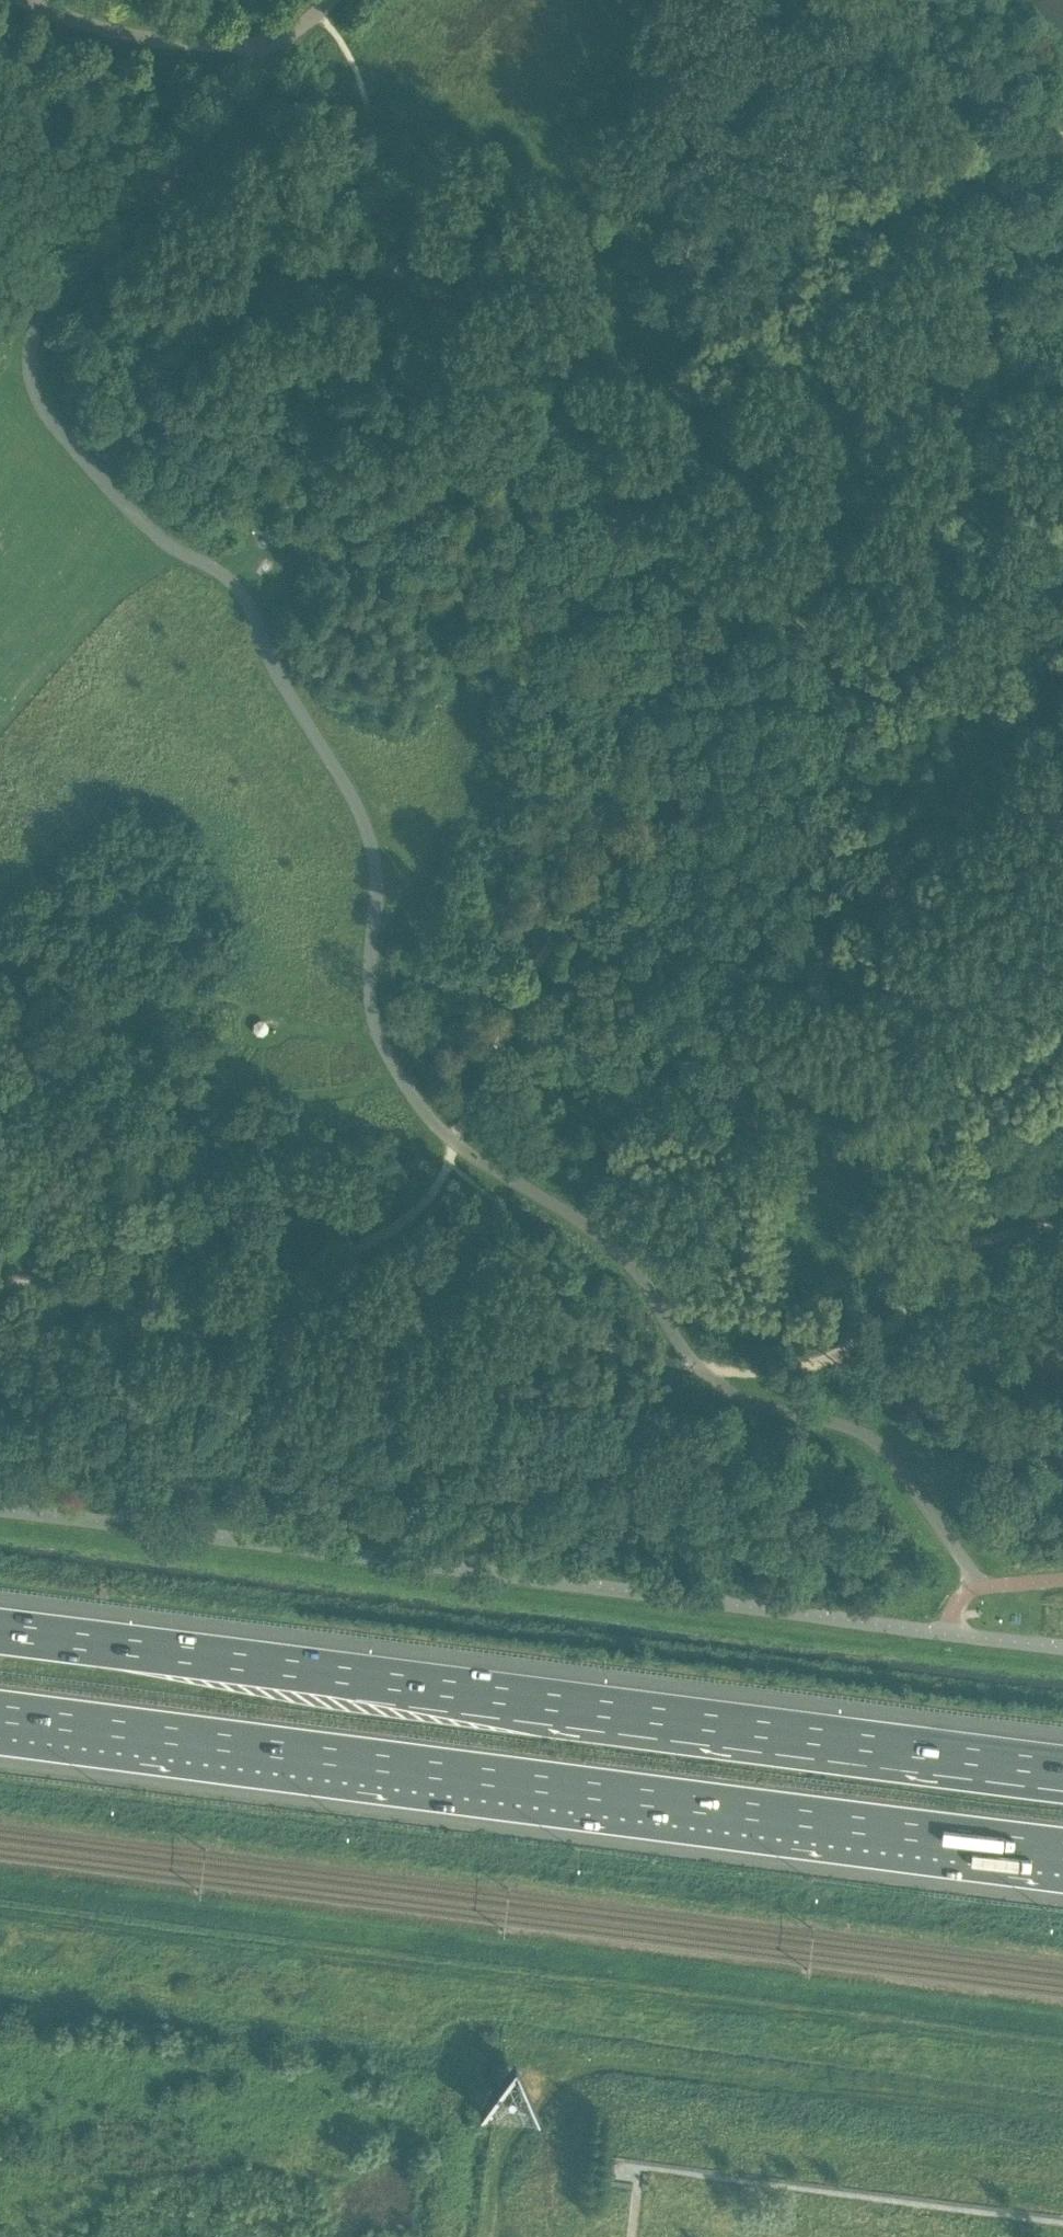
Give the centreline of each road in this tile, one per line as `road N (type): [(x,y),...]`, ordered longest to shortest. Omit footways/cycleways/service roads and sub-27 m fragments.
road 1 (motorway): [(1062,1768),(0,1632)]
road 2 (motorway): [(0,1714),(1062,1850)]

